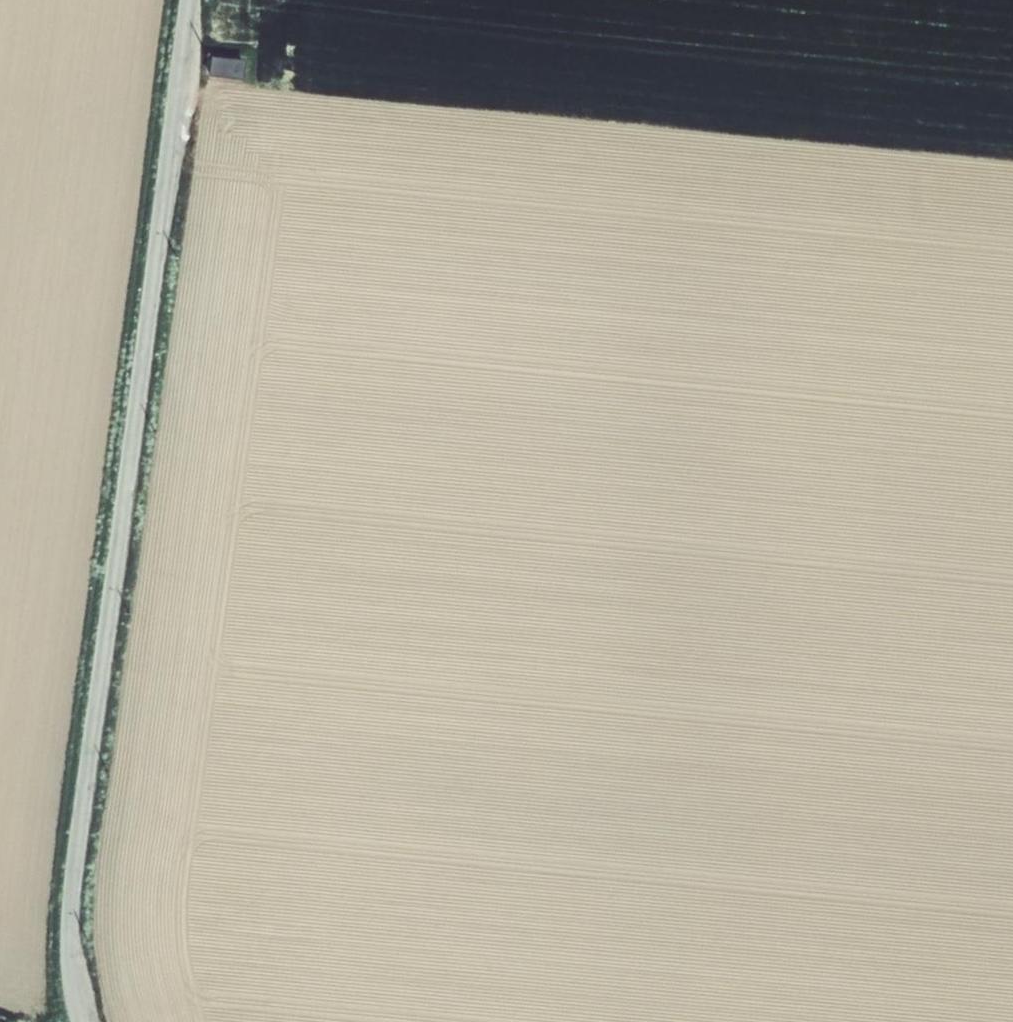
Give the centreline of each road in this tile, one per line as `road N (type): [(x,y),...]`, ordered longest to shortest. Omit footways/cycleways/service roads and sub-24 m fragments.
road 1 (residential): [(182,0),(70,902),(68,958),(78,1021)]

